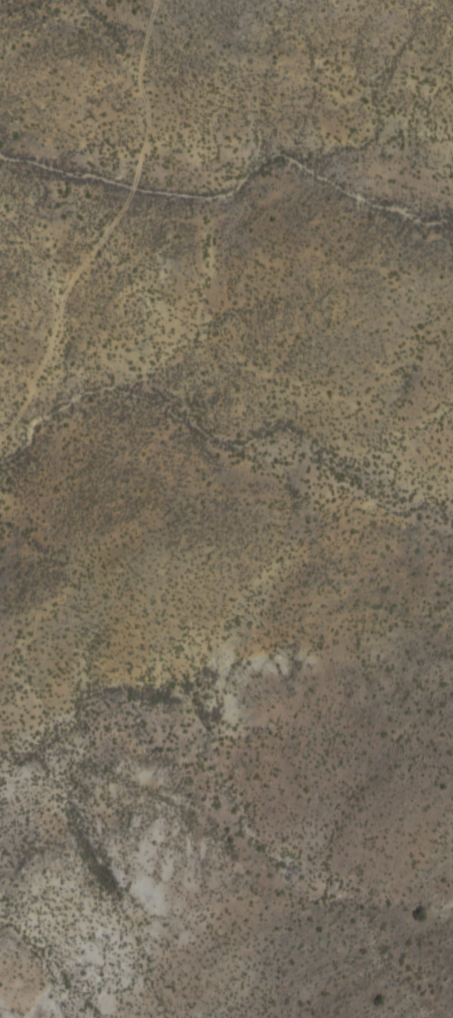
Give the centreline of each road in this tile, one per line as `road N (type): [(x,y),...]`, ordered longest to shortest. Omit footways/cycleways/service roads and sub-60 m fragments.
road 1 (track): [(0,439),(48,366),(102,242),(141,180),(172,0)]

